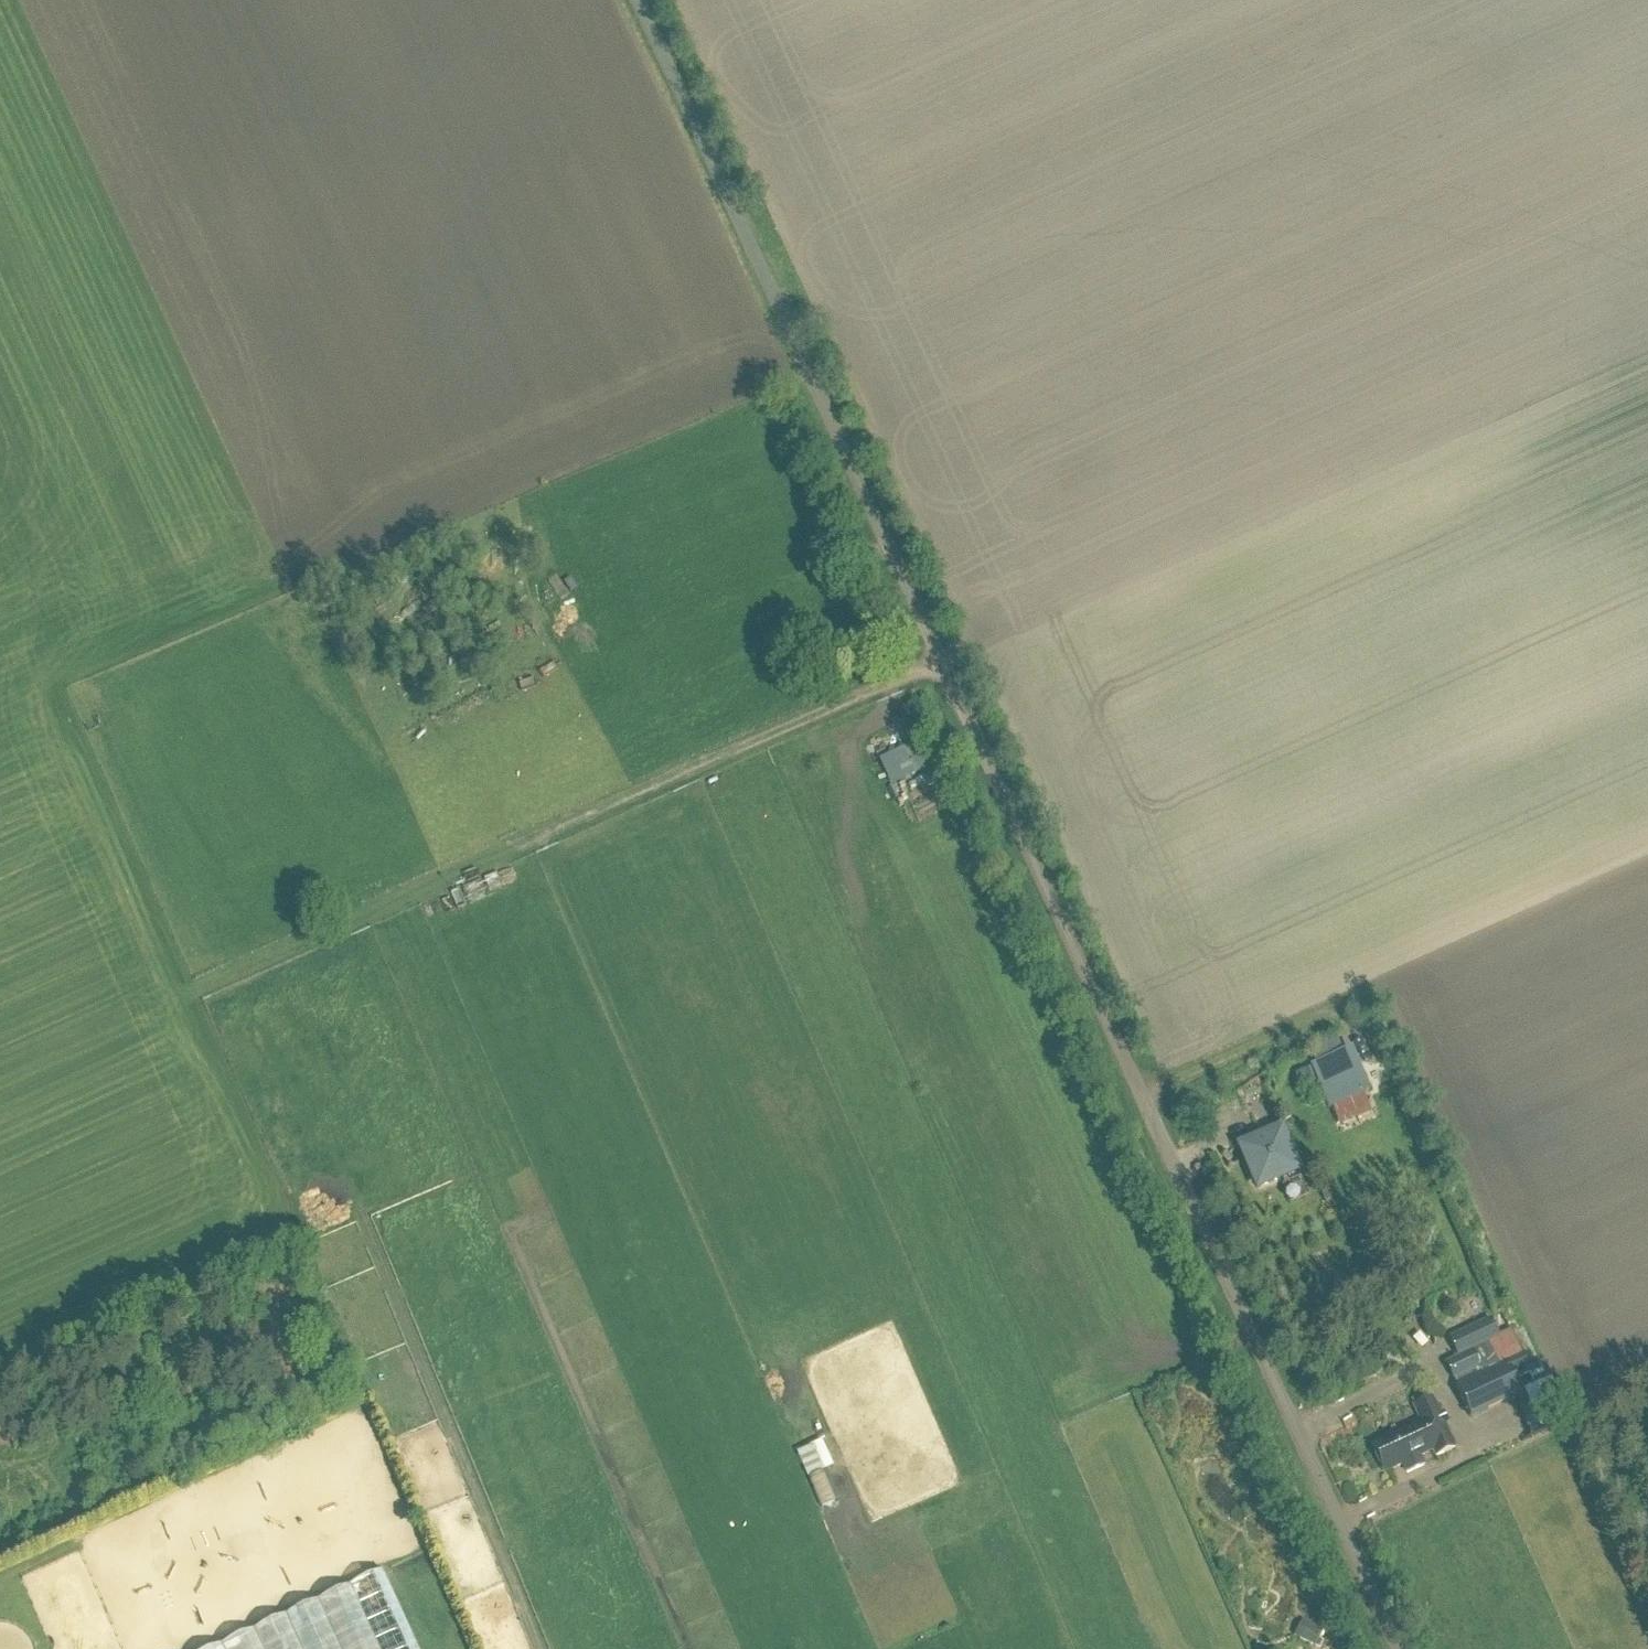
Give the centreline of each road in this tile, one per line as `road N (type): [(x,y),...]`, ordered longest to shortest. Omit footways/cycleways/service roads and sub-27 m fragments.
road 1 (unclassified): [(1396,1648),(636,0)]

